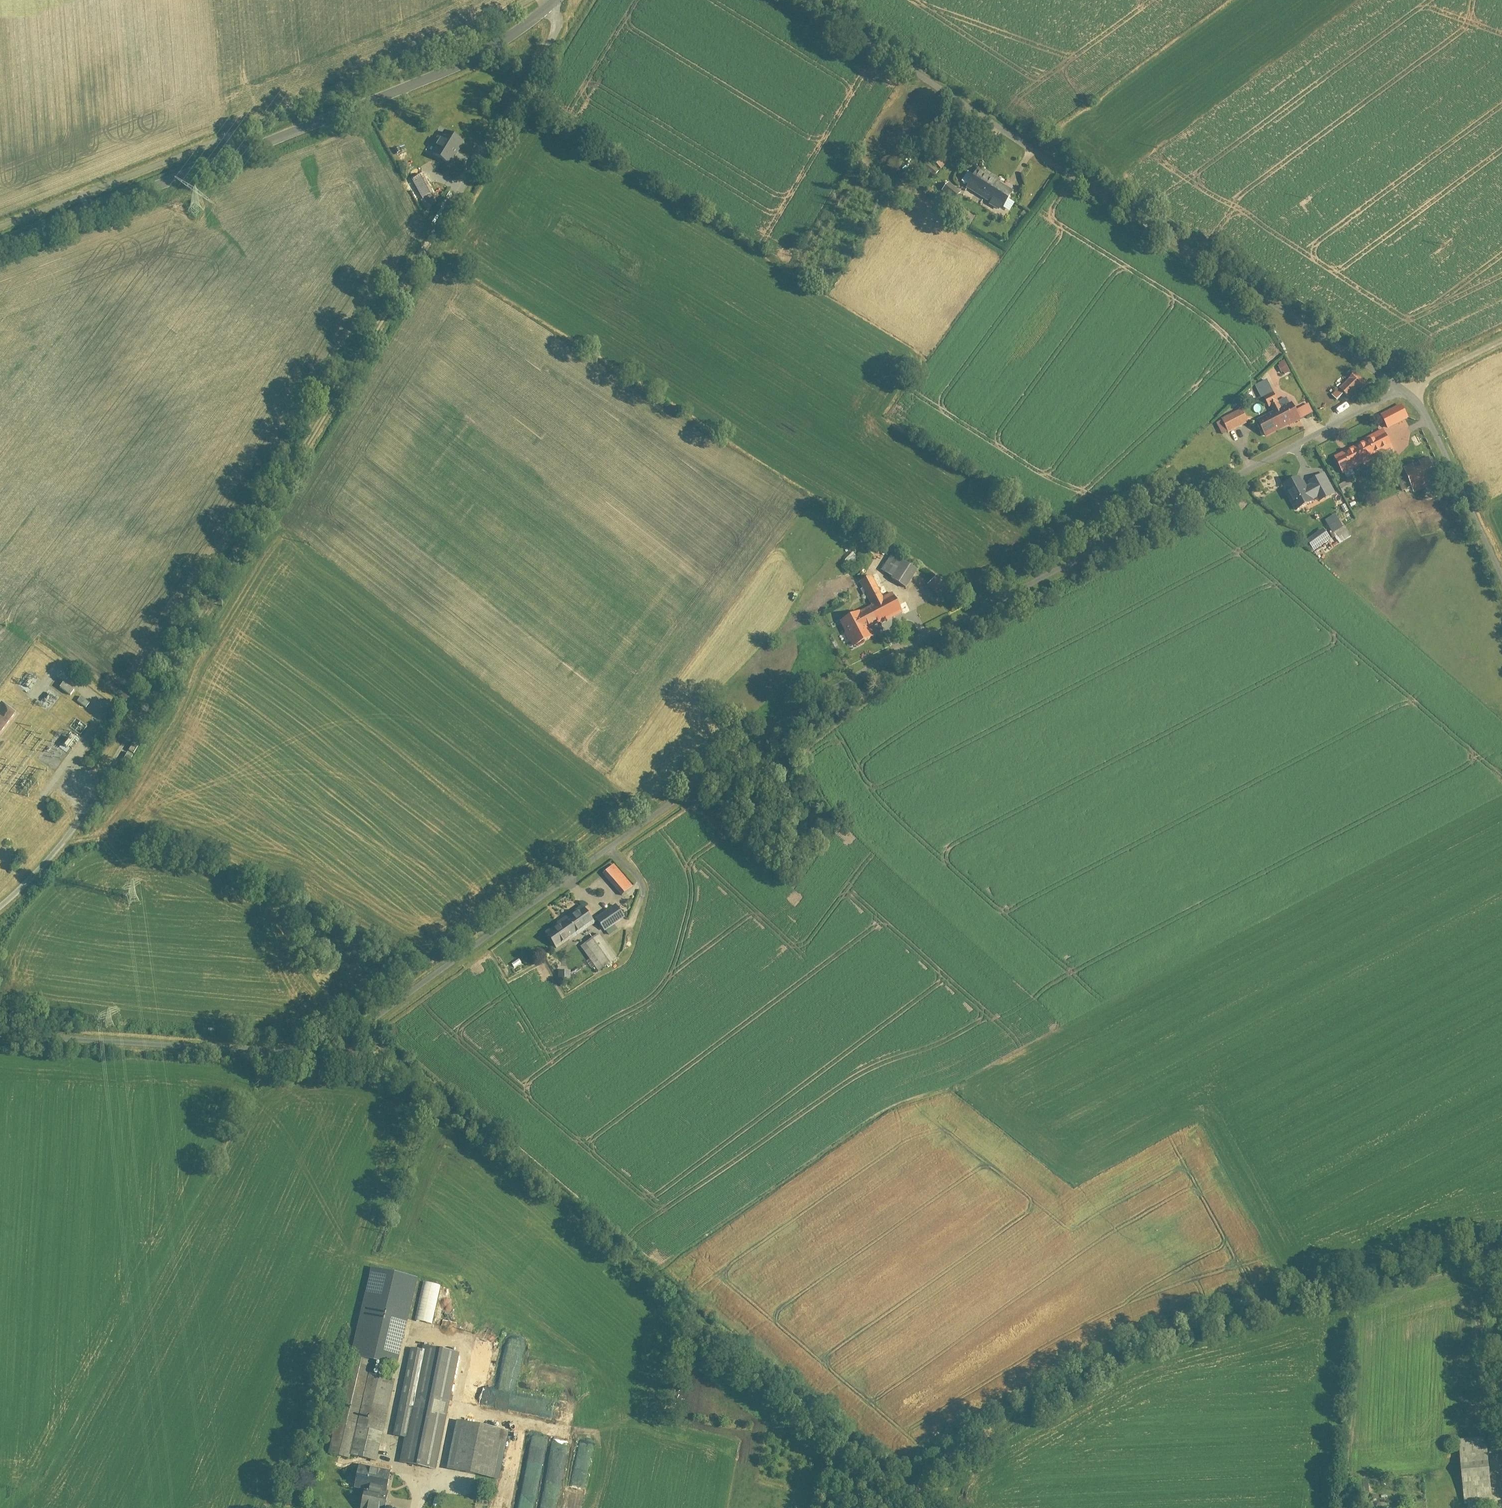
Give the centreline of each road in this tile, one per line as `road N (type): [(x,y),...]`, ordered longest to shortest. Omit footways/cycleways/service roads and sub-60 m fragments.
road 1 (unclassified): [(0,1040),(145,1054),(282,1055),(329,1041),(377,1018),(861,668),(1402,389)]
road 2 (unclassified): [(0,908),(95,799),(546,52),(556,24),(547,7)]
road 3 (track): [(357,1028),(920,1507)]
road 4 (unclassified): [(801,0),(1402,389)]
road 5 (track): [(1501,1240),(1141,1349),(908,1495)]
road 6 (secondary): [(0,249),(467,63),(547,7)]
road 7 (unclassified): [(1402,389),(1440,439),(1501,581)]

